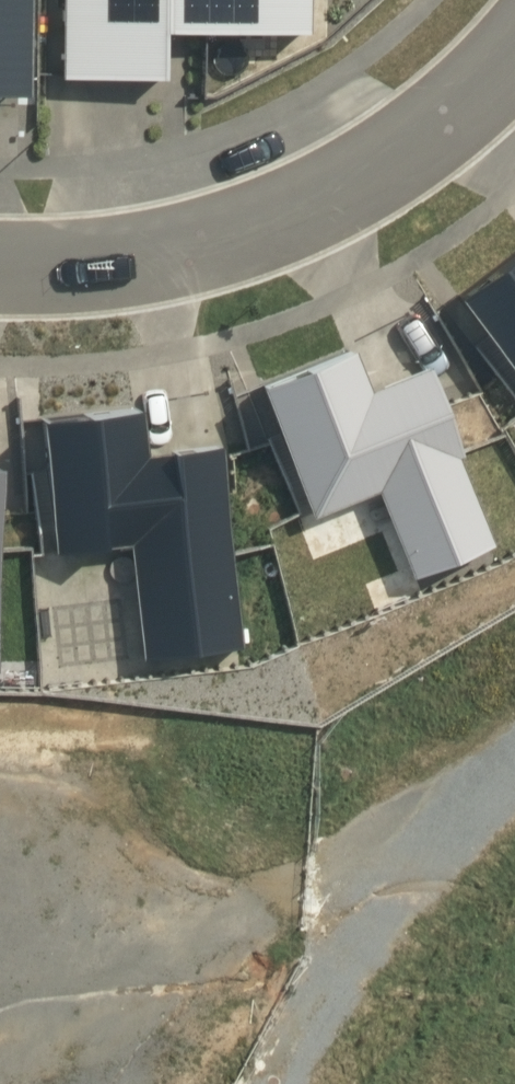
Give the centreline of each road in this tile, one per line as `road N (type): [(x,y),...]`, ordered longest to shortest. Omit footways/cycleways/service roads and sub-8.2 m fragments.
road 1 (residential): [(0,267),(130,262),(255,228),(333,196),(416,143),(514,55)]
road 2 (track): [(131,993),(405,852),(514,773)]
road 3 (residential): [(131,993),(0,1015)]

